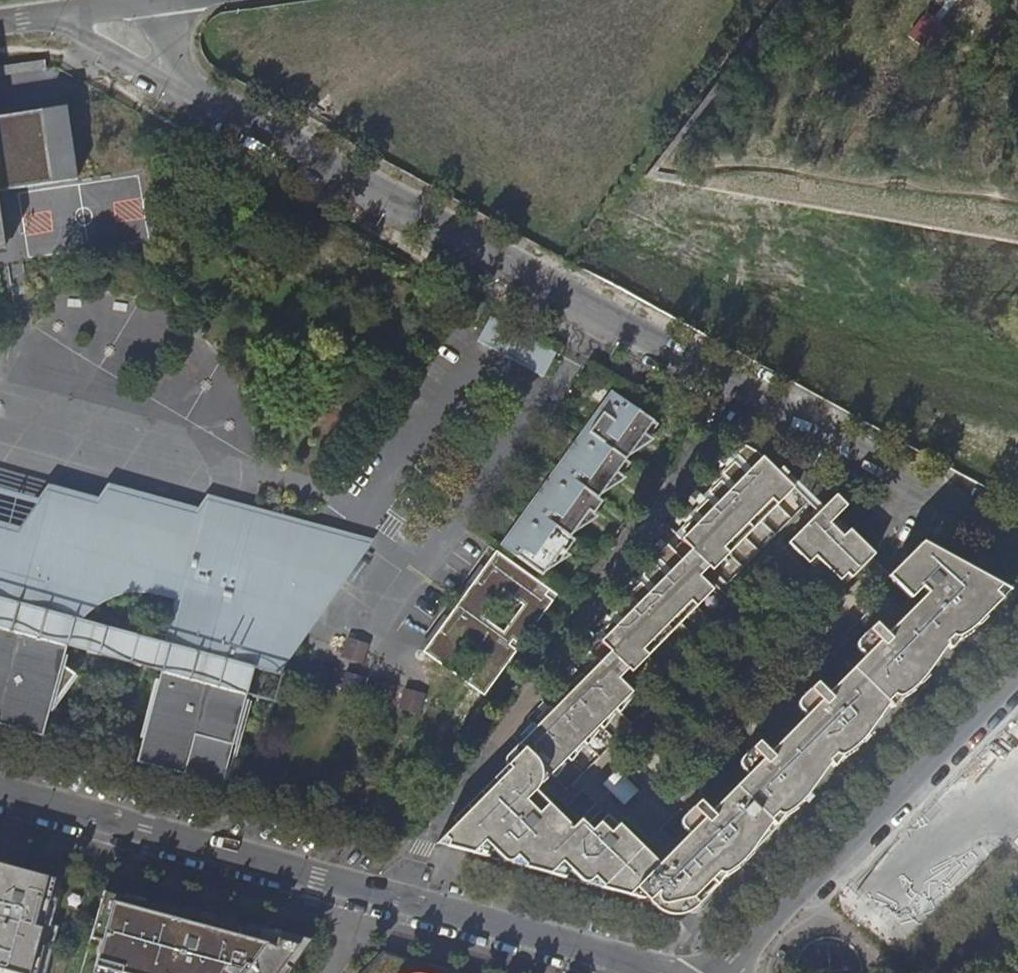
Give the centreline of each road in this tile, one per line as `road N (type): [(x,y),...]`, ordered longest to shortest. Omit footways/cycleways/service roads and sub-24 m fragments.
road 1 (residential): [(101,12),(189,100),(1017,550)]
road 2 (residential): [(637,972),(0,797)]
road 3 (tertiary): [(1017,661),(724,972)]

